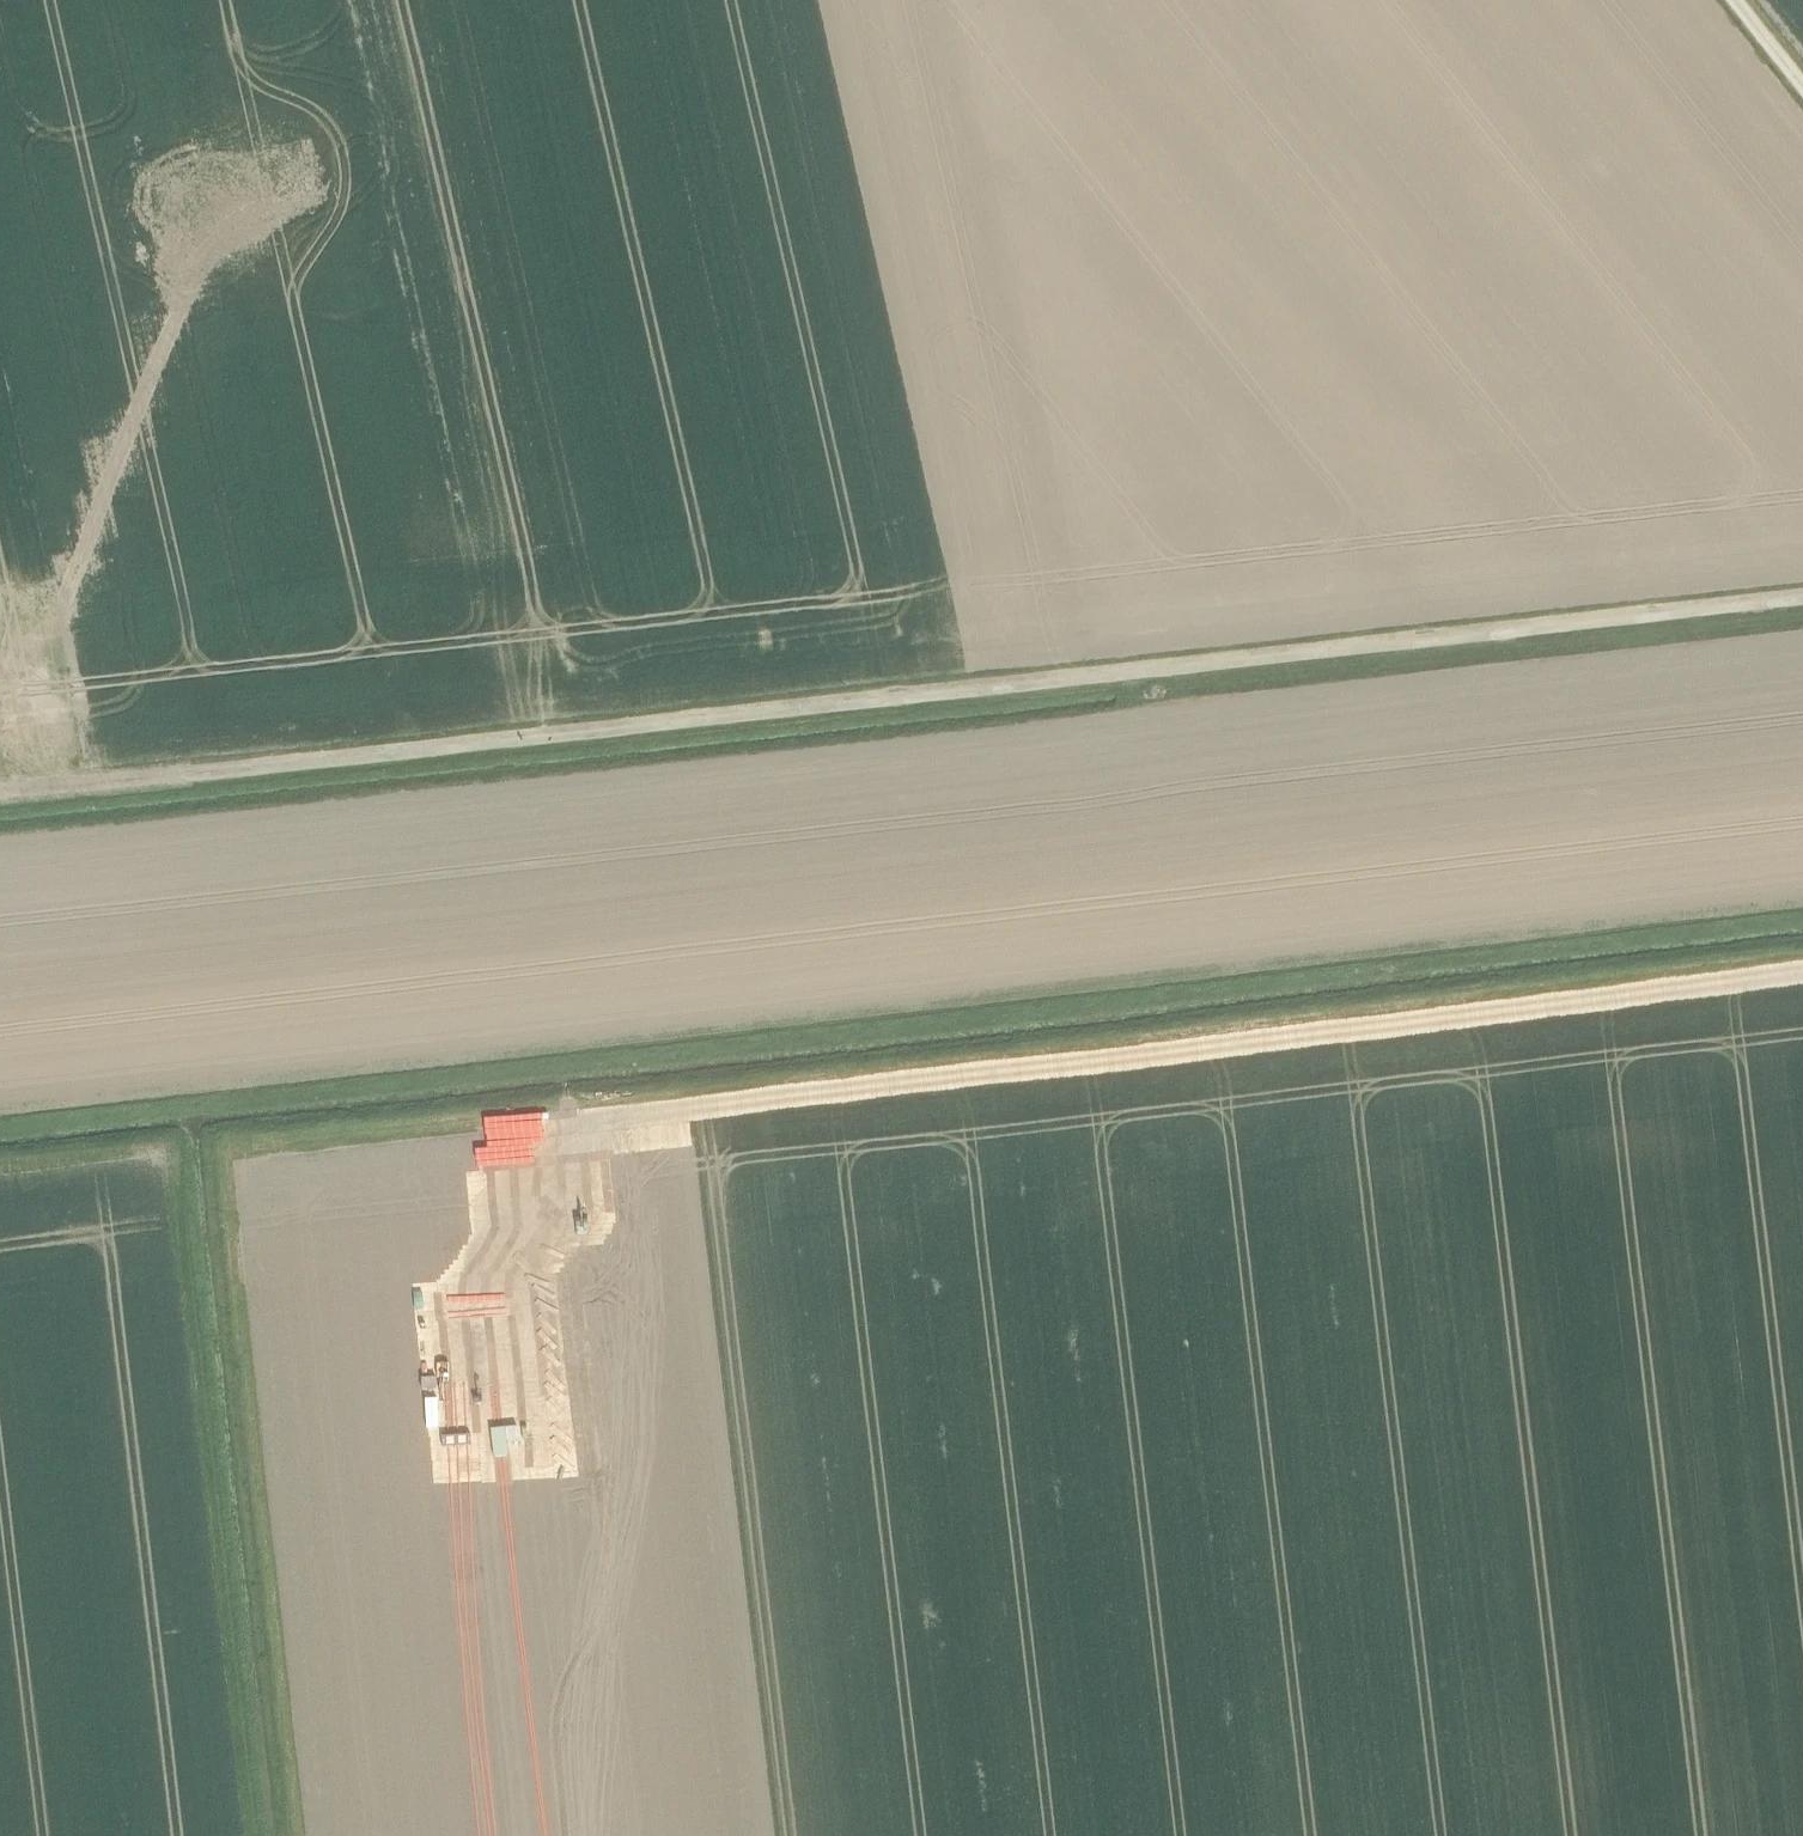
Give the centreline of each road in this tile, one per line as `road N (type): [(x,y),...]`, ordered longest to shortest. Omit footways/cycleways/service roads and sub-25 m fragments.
road 1 (track): [(1802,598),(0,798)]

